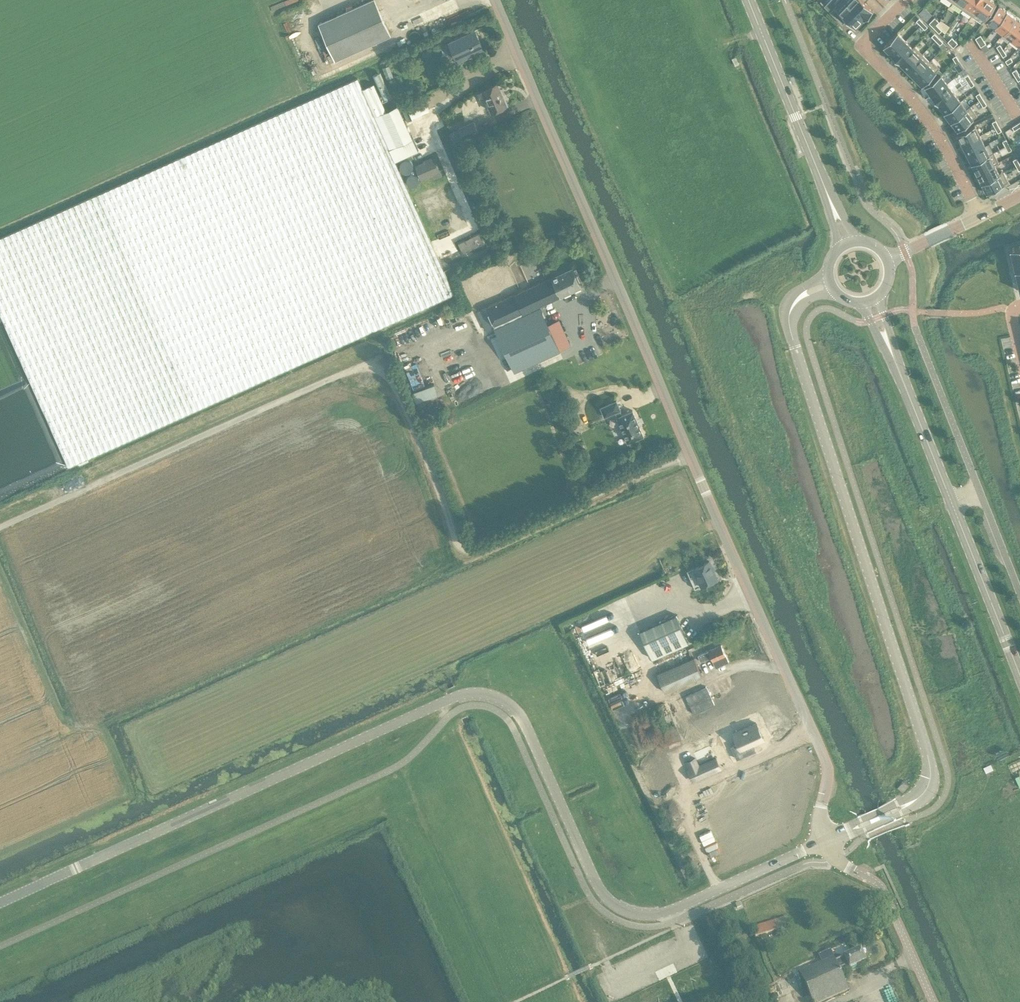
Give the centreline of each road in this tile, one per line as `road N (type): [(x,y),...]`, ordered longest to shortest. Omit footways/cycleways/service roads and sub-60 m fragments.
road 1 (unclassified): [(0,903),(464,695),(490,695),(523,718),(599,890),(629,912),(669,911),(826,841)]
road 2 (unclassified): [(826,841),(820,817),(825,761),(494,0)]
road 3 (track): [(689,453),(471,552),(456,539),(381,357),(0,528)]
road 4 (track): [(151,785),(645,564),(717,520)]
road 5 (unclassified): [(909,804),(930,781),(928,755),(795,348),(789,315),(800,297)]
road 6 (residential): [(980,217),(942,140),(865,46),(906,0)]
road 7 (secondary): [(831,204),(748,0)]
road 8 (unclassified): [(933,1001),(882,889),(846,866),(826,841)]
road 9 (secondary): [(1019,676),(952,503)]
road 10 (secondary): [(952,503),(889,346)]

